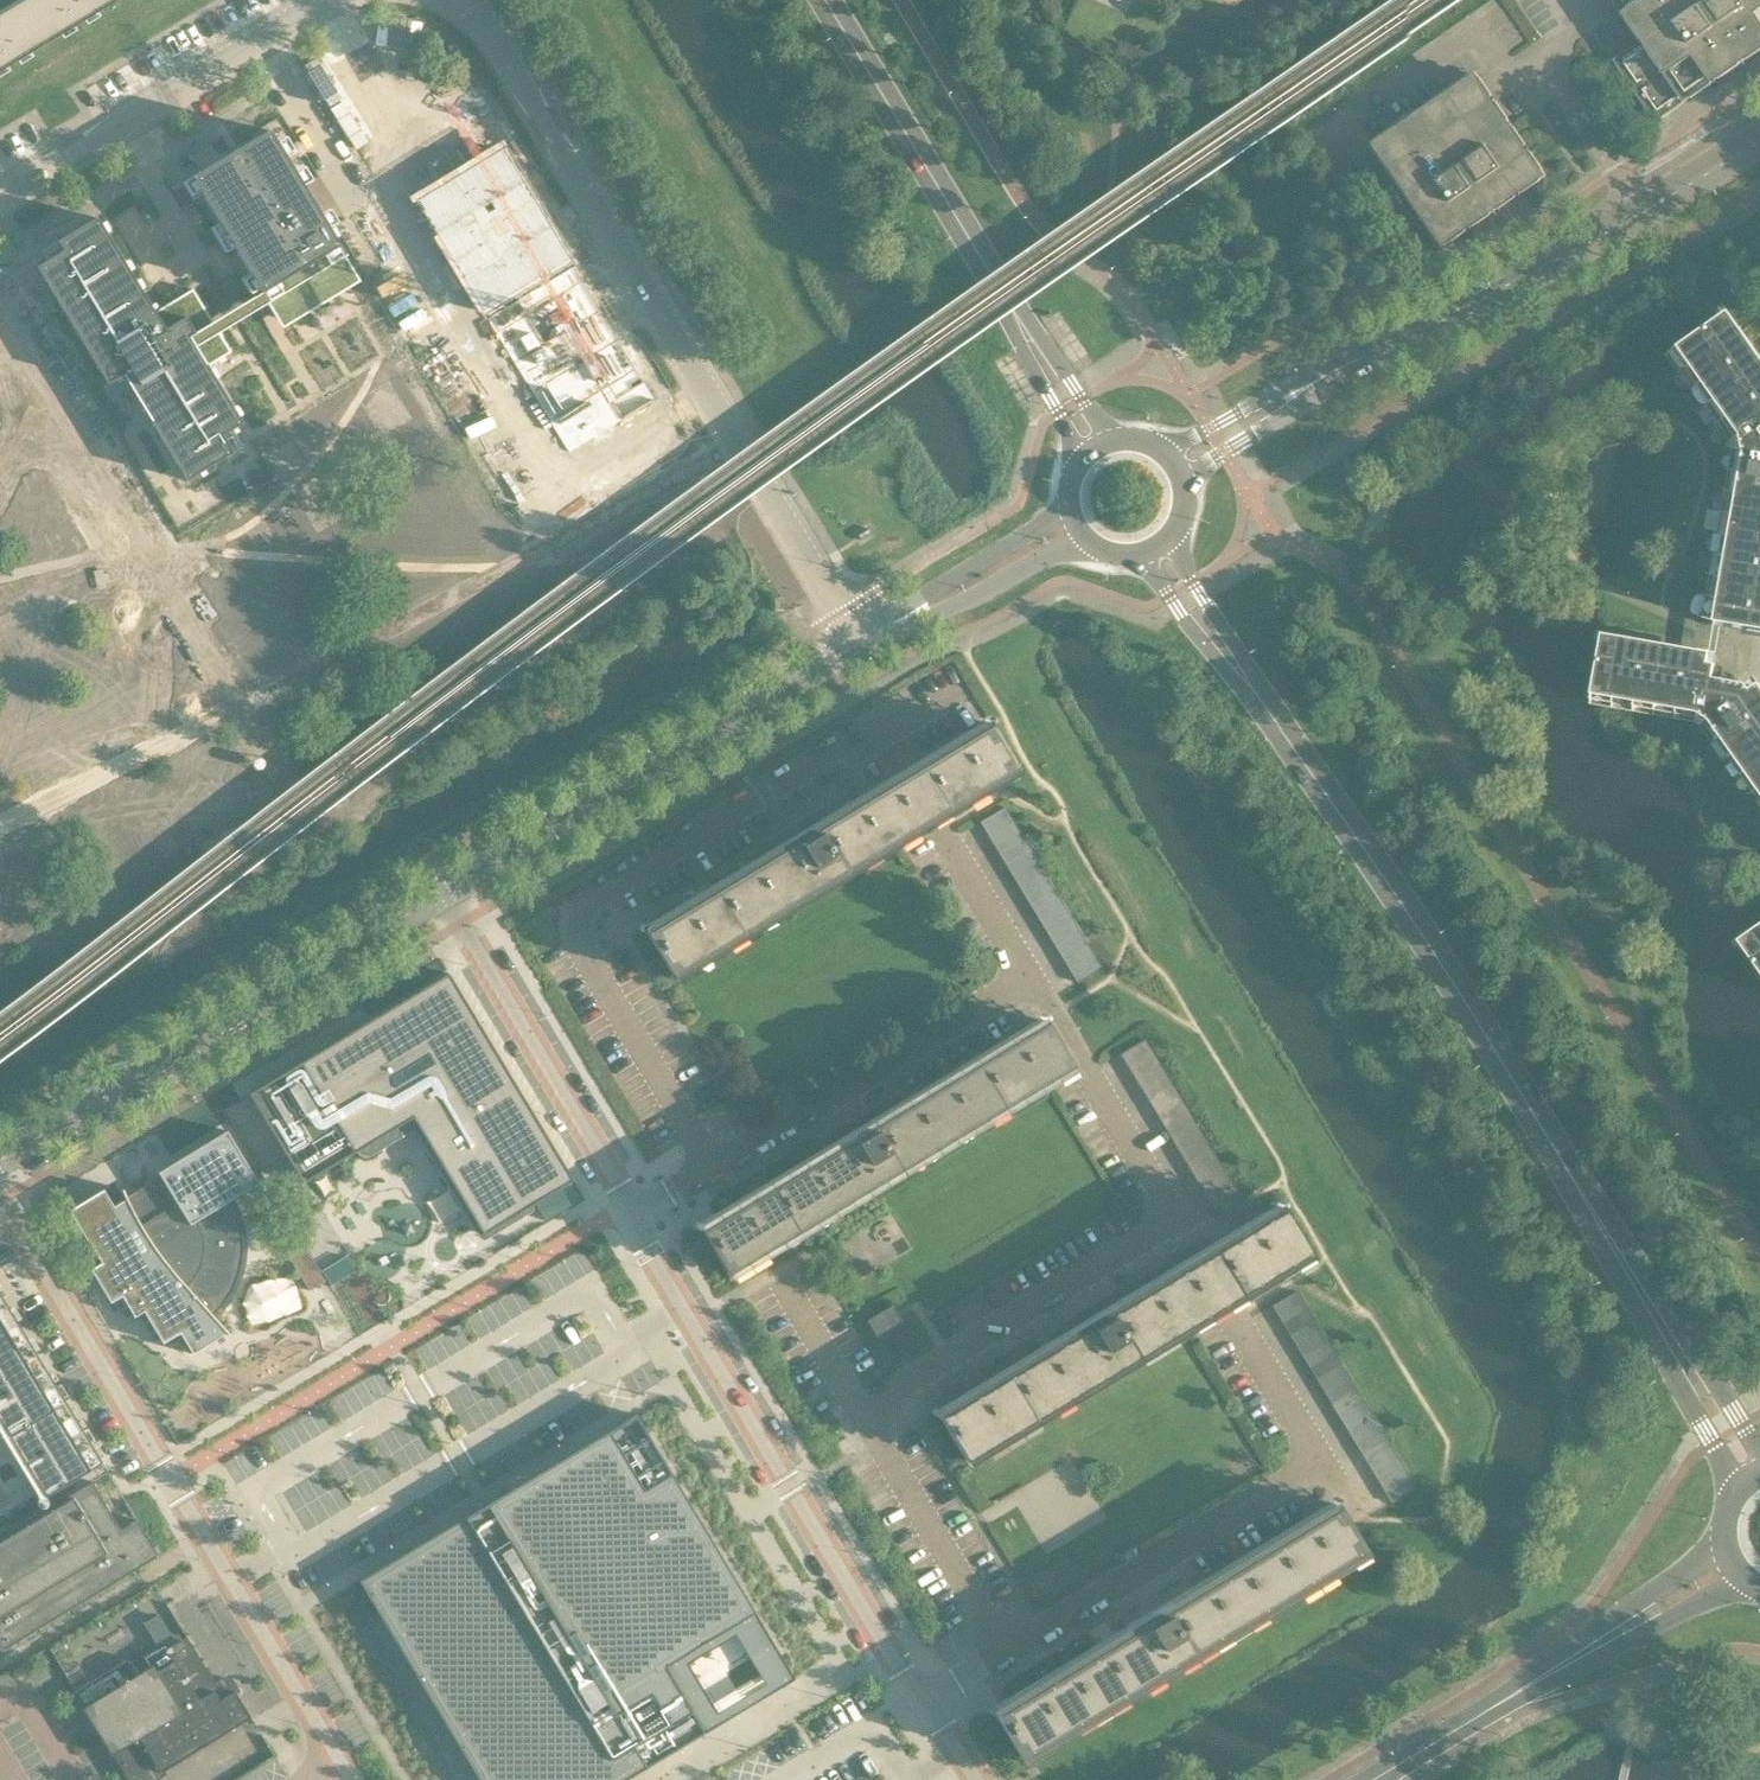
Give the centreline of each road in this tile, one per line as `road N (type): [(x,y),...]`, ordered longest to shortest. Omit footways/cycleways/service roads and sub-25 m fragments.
road 1 (tertiary): [(1680,1359),(1375,857),(1261,703)]
road 2 (residential): [(859,643),(465,0)]
road 3 (residential): [(320,1779),(343,1767),(0,1203)]
road 4 (residential): [(1005,1651),(858,1407),(1178,1224)]
road 5 (residential): [(925,1701),(898,1668),(681,1305),(633,1208)]
road 6 (unclassified): [(0,1164),(447,895)]
road 7 (unclassified): [(1312,386),(1644,211),(1759,139)]
road 8 (unclassified): [(447,895),(859,643)]
road 9 (residential): [(330,0),(0,203)]
road 10 (tertiary): [(1021,325),(825,0)]
road 11 (residential): [(1005,1651),(1324,1464)]
road 12 (residential): [(714,1164),(1035,991)]
road 13 (residential): [(633,1208),(447,895)]
road 14 (tertiary): [(1374,1779),(1640,1619)]
road 15 (residential): [(714,1164),(573,922)]
road 16 (unclassified): [(1069,508),(923,595),(888,627)]
road 17 (unclassified): [(888,627),(987,592),(1083,536)]
road 18 (tertiary): [(1142,554),(1182,618),(1261,703)]
road 19 (tertiary): [(1261,703),(1168,539)]
road 20 (unclassified): [(1312,386),(1268,395),(1164,452)]
road 21 (unclassified): [(1182,477),(1284,414),(1312,386)]
road 22 (tertiary): [(1021,325),(1023,350),(1084,456)]
road 23 (tertiary): [(1108,441),(1042,341),(1021,325)]
road 24 (tertiary): [(1680,1359),(1693,1408),(1734,1492)]
road 25 (tertiary): [(1759,1449),(1721,1390),(1680,1359)]

